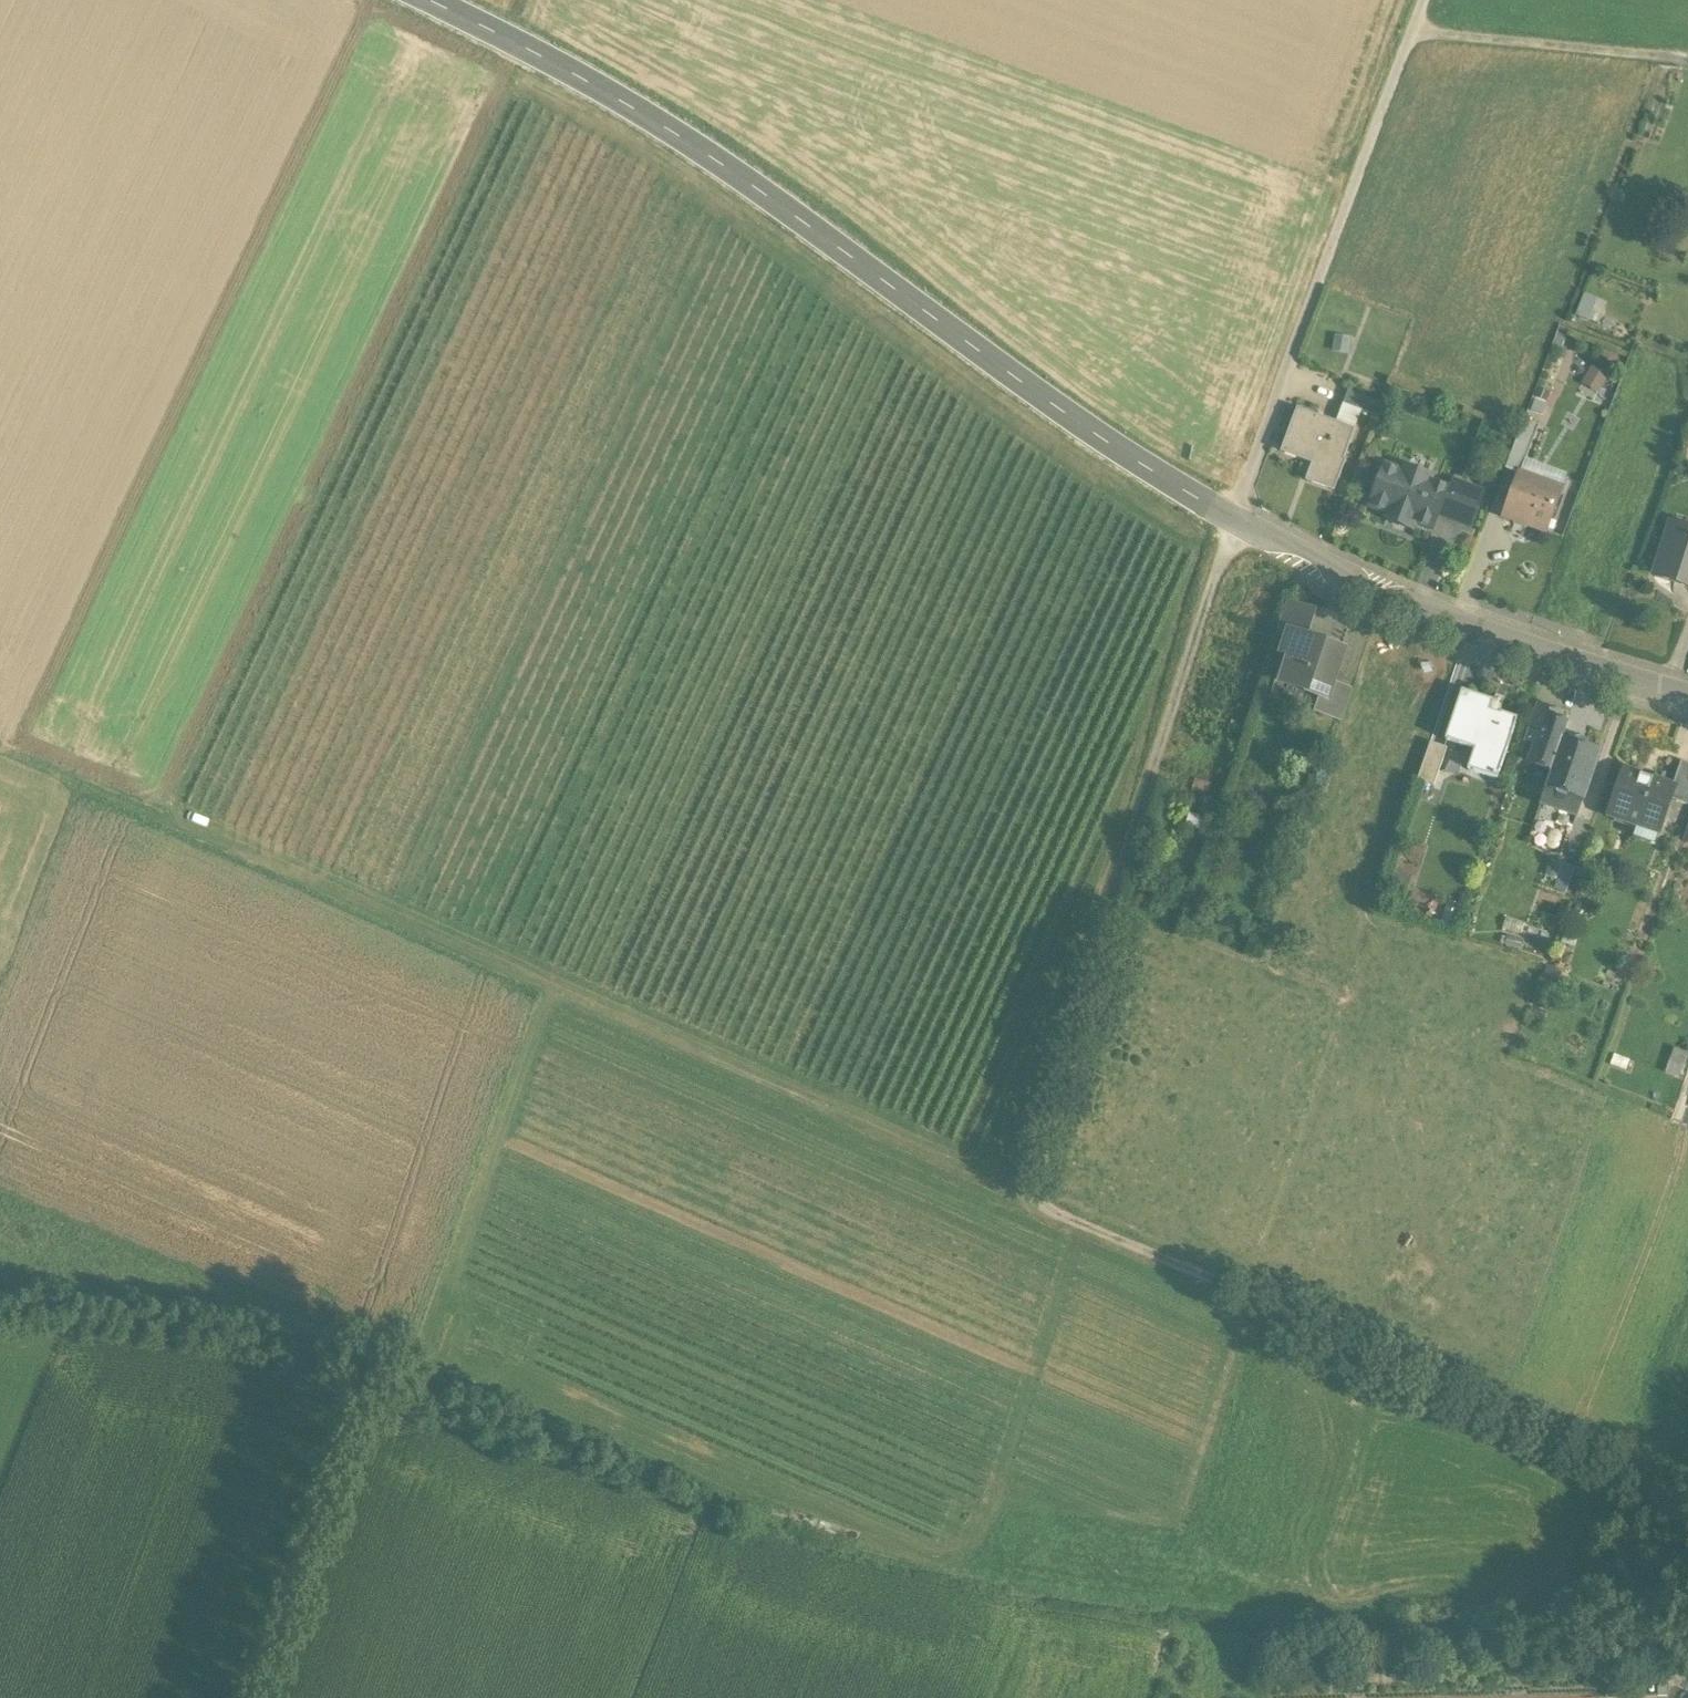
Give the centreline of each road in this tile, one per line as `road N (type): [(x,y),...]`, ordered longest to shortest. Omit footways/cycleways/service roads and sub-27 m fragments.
road 1 (track): [(0,755),(1016,1197),(1235,524)]
road 2 (unclassified): [(1687,702),(1368,592),(1235,524),(1017,382),(683,139),(575,74),(423,0)]
road 3 (track): [(1687,1483),(1635,1472),(1016,1197)]
road 4 (track): [(1426,0),(1235,524)]
road 5 (track): [(1414,33),(1687,63)]

